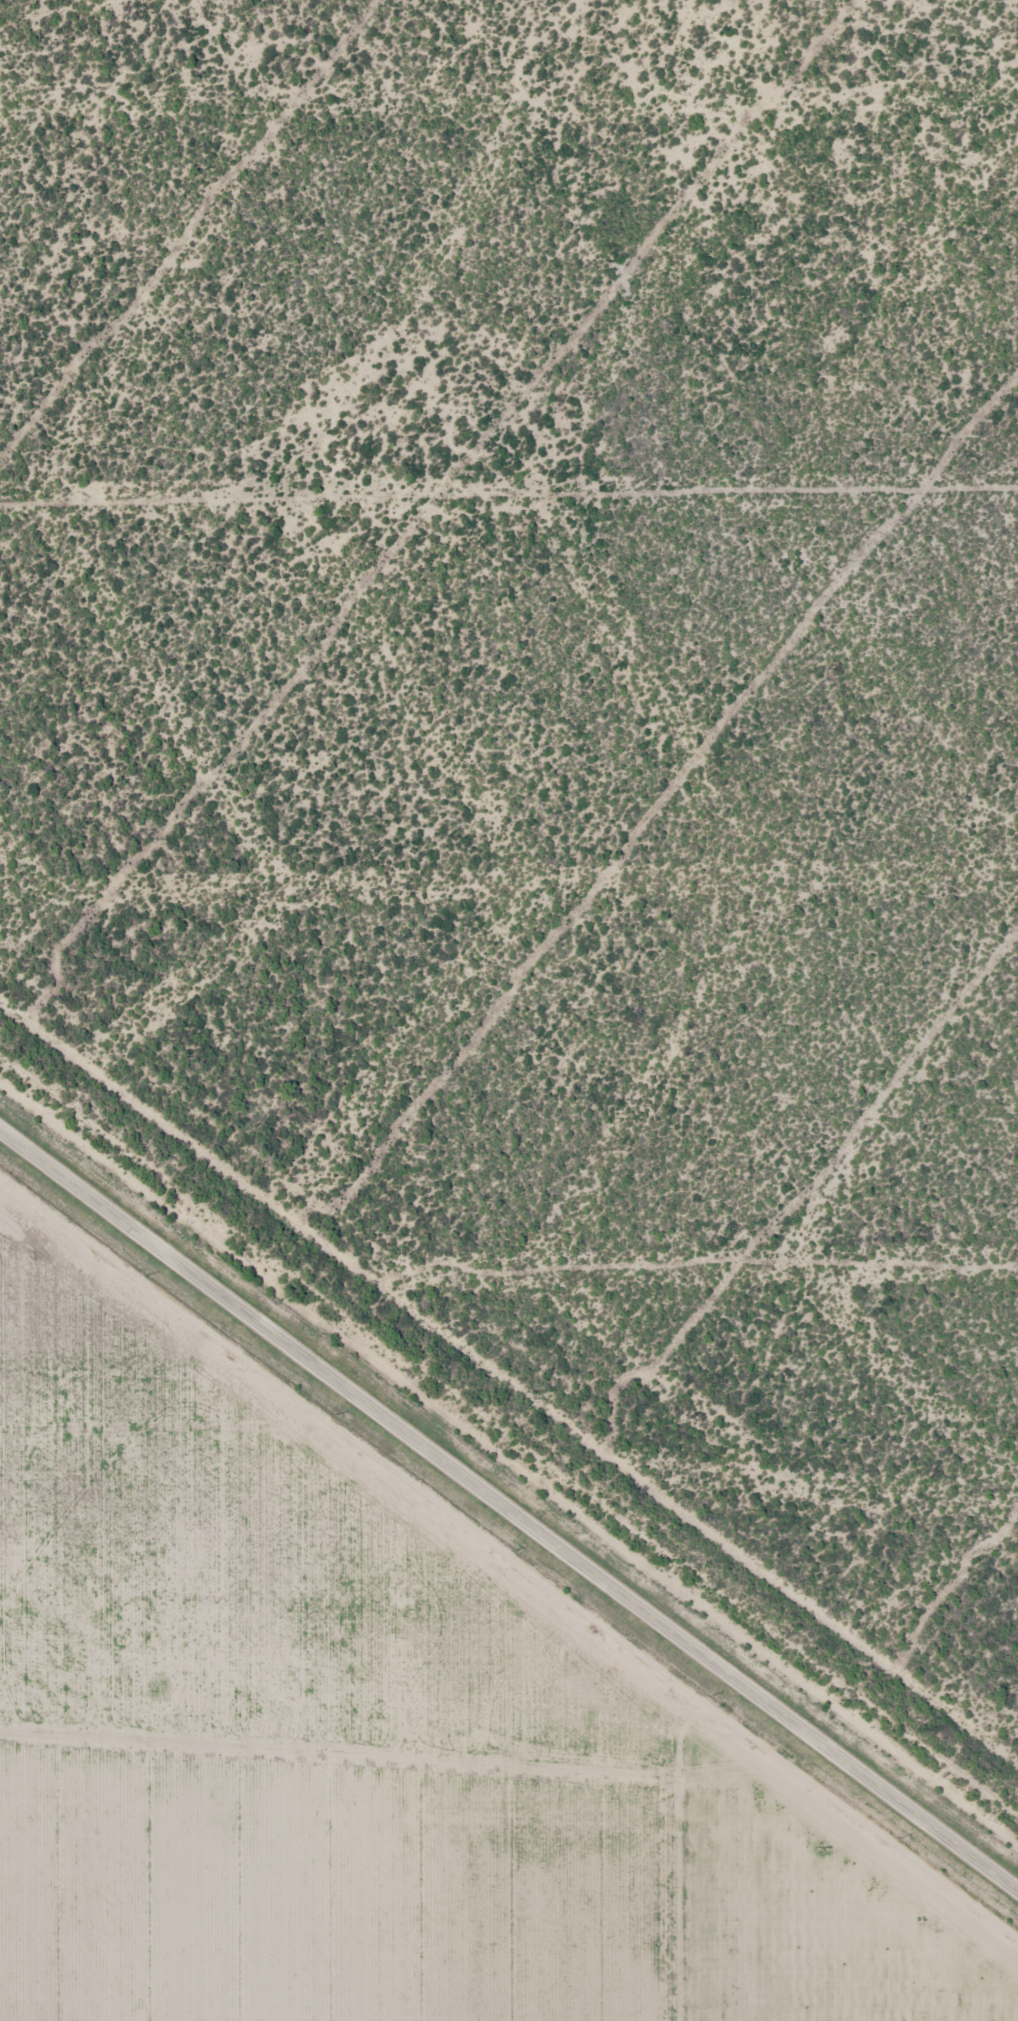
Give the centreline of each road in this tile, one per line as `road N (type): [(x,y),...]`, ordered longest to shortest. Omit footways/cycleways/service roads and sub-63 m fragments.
road 1 (secondary): [(1017,1882),(0,1120)]

